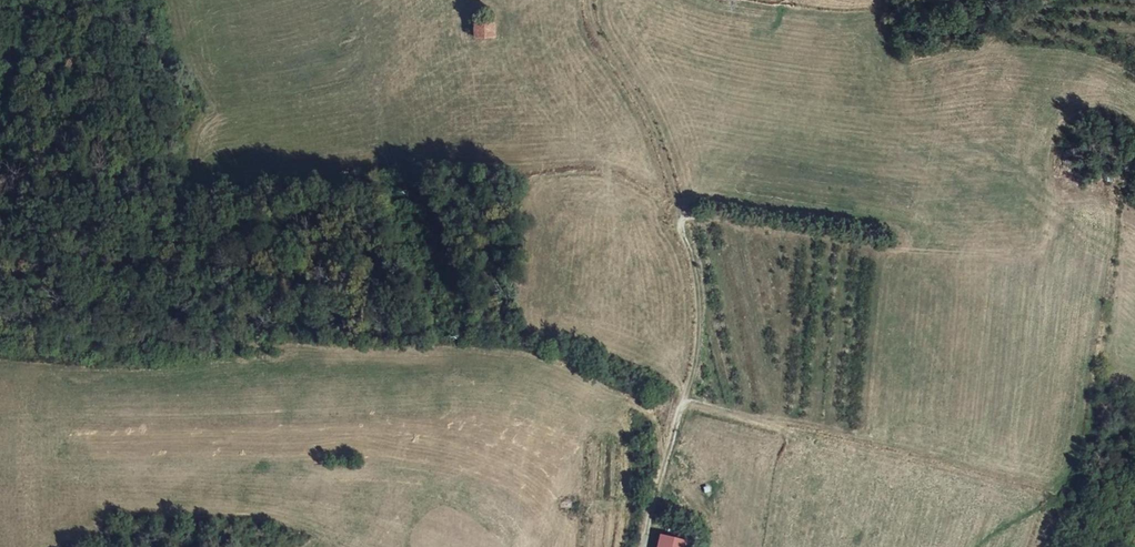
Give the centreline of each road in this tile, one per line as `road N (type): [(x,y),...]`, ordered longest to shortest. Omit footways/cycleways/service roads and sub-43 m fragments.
road 1 (track): [(0,336),(133,323),(327,356),(497,354),(570,371),(649,412),(667,465)]
road 2 (track): [(1134,117),(1115,107),(1079,108),(1054,141),(1054,221),(1039,259),(897,250),(700,215),(680,222)]
road 3 (track): [(643,546),(695,349),(697,291),(654,126),(593,23),(589,0)]
road 4 (track): [(683,402),(970,468)]

